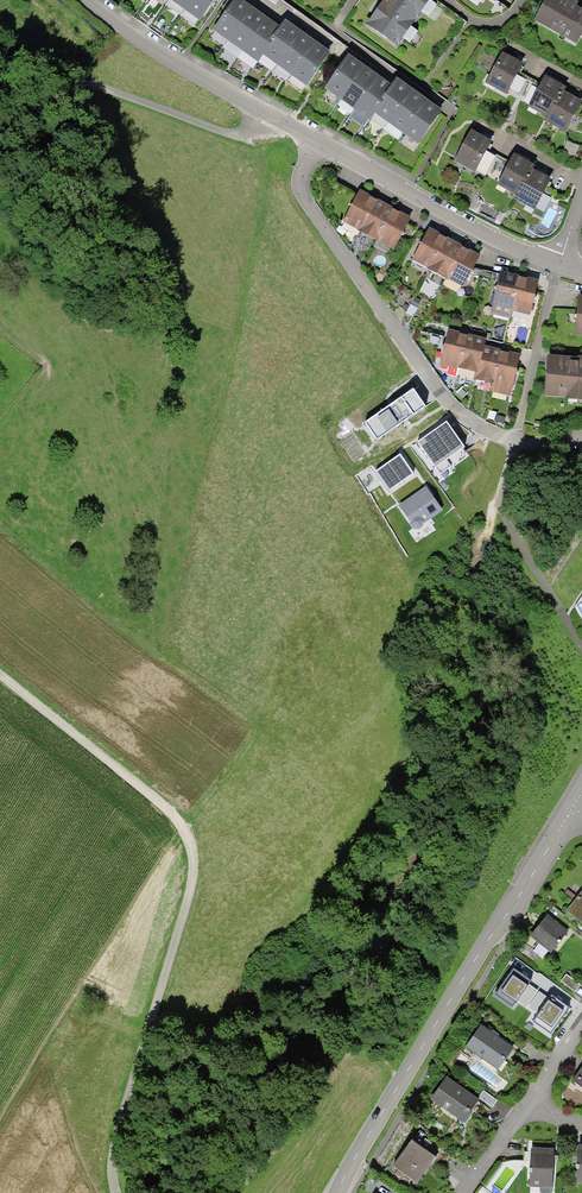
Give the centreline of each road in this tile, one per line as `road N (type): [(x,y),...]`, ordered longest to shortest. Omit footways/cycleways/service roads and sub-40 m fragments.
road 1 (track): [(116,1192),(113,1133),(185,908),(190,858),(174,817),(0,675)]
road 2 (tertiary): [(576,803),(341,1192)]
road 3 (residential): [(512,444),(448,408),(312,214),(299,193),(313,142)]
road 4 (unclassified): [(313,142),(438,214),(559,263)]
road 5 (unclassified): [(84,0),(313,142)]
road 6 (residential): [(559,263),(512,444)]

